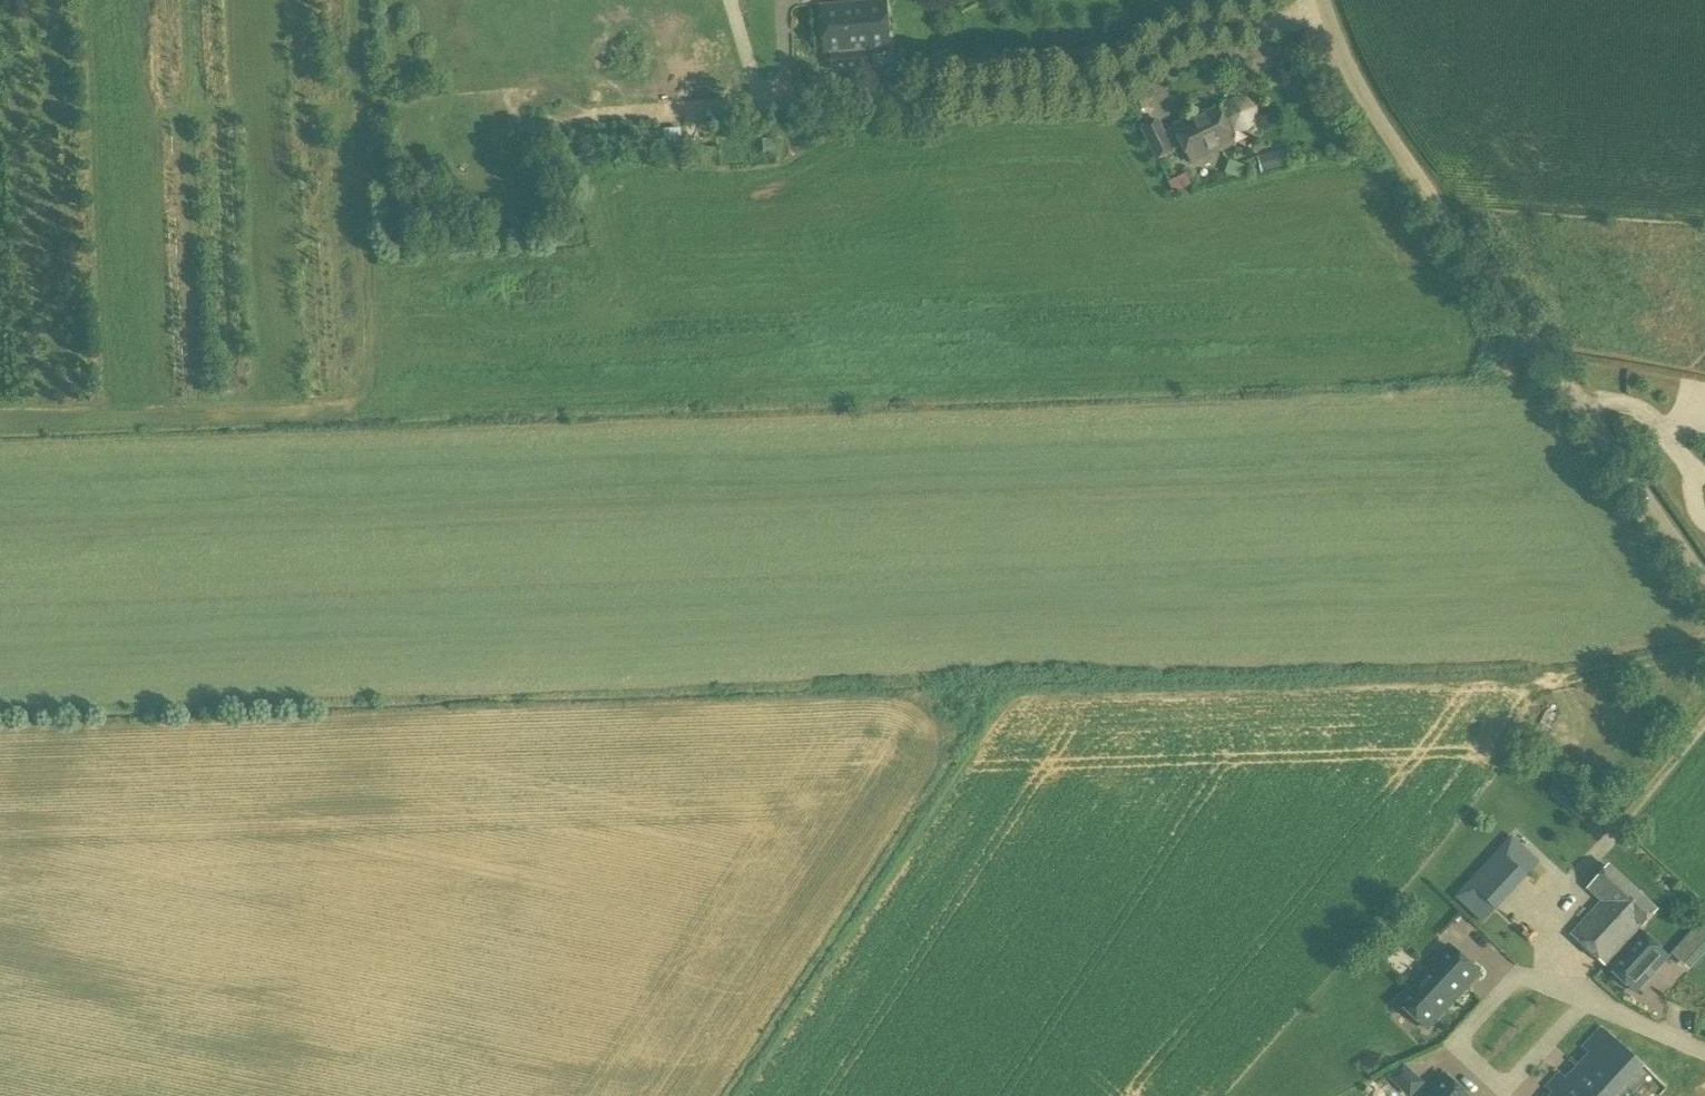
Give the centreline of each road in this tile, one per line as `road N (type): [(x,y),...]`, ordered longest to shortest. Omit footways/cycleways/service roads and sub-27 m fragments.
road 1 (unclassified): [(1704,579),(1380,129),(1320,0)]

